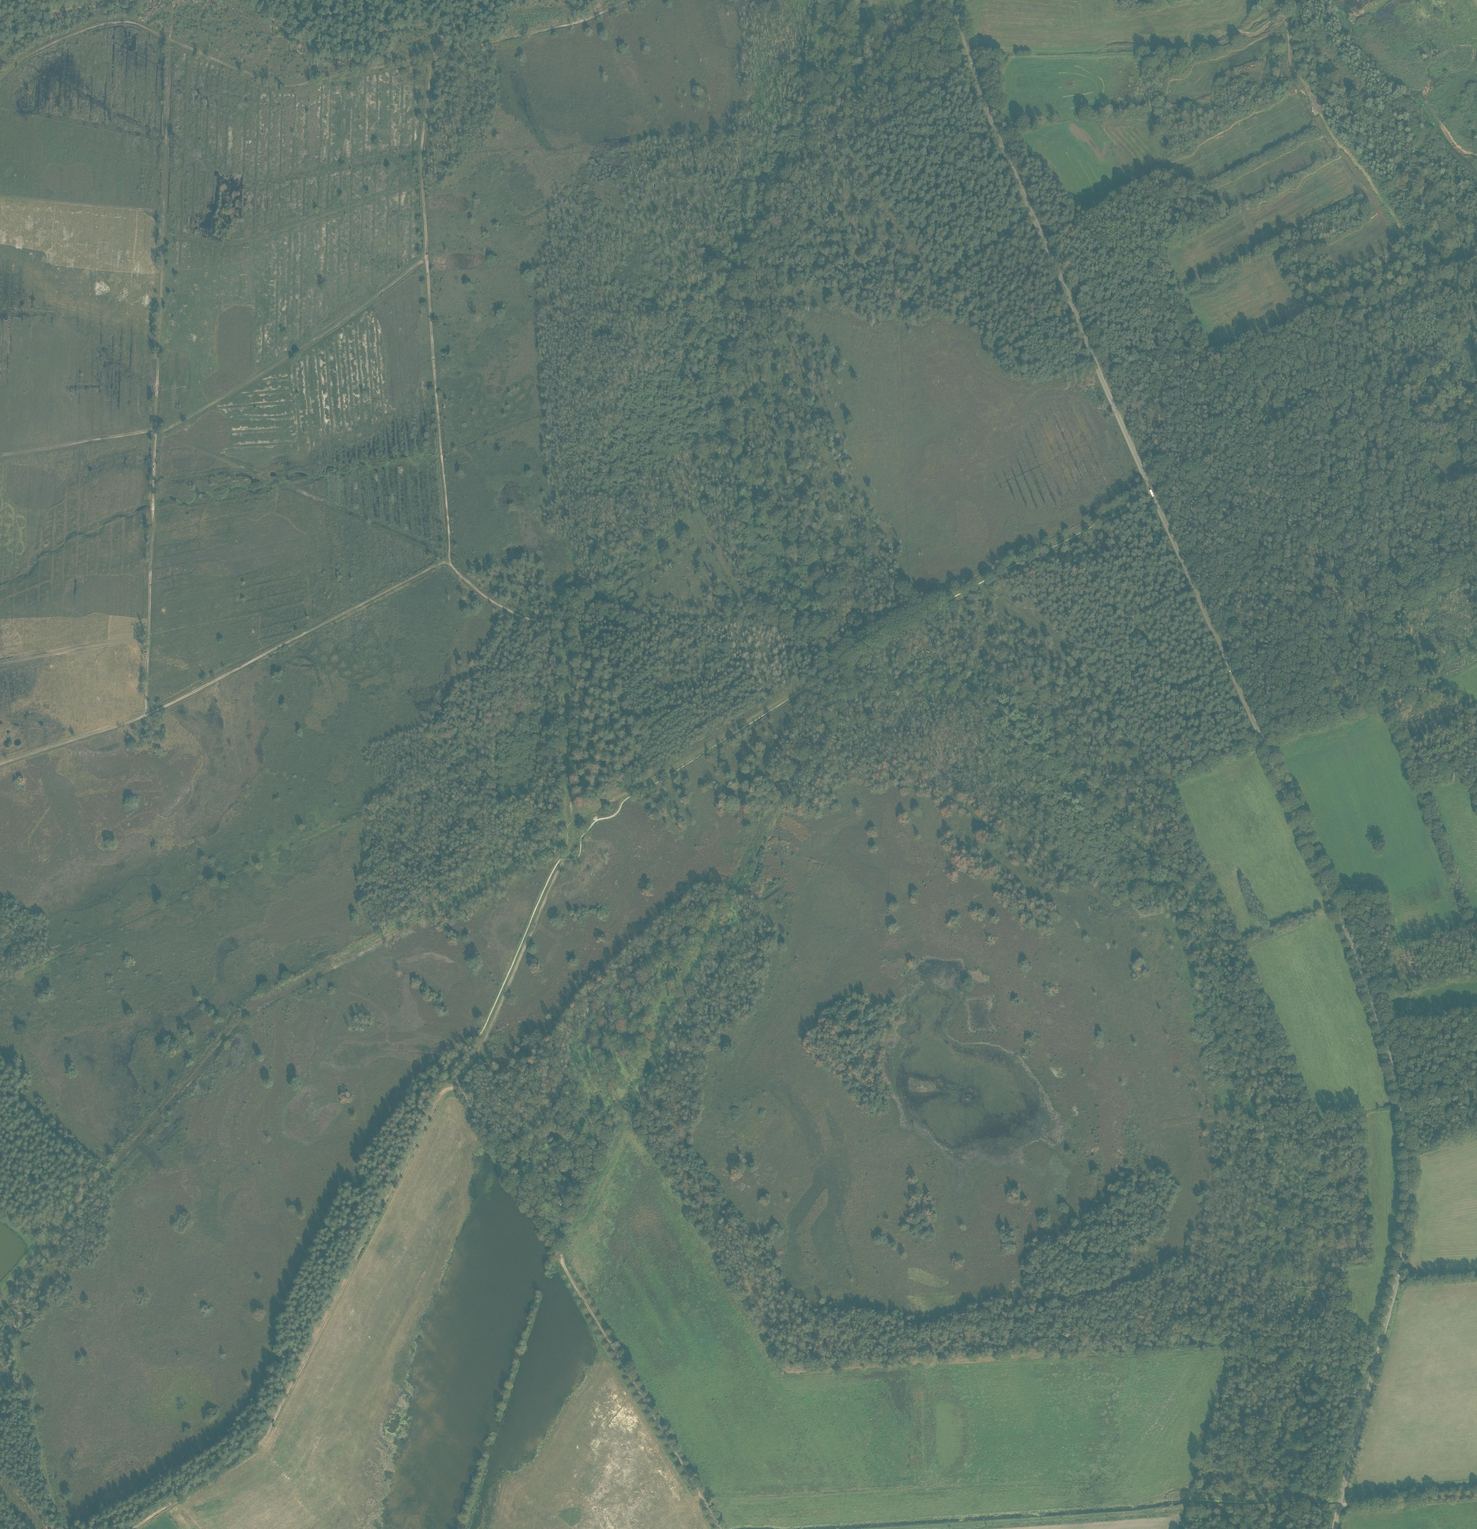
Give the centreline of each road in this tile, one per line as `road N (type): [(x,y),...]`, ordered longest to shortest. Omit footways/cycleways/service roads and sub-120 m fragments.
road 1 (tertiary): [(1332,1528),(1399,1273),(1409,1187),(1403,1109),(1344,925),(992,124),(954,0)]
road 2 (track): [(452,1085),(258,1438),(129,1528)]
road 3 (track): [(452,1085),(718,1527)]
road 4 (track): [(0,764),(169,706),(450,561)]
road 5 (track): [(570,825),(976,584)]
road 6 (track): [(1338,1507),(1190,1507),(888,1528)]
road 7 (track): [(450,561),(502,609),(568,622),(570,825)]
road 8 (track): [(156,433),(329,331),(428,260)]
road 9 (track): [(168,36),(282,89),(432,59)]
road 10 (track): [(561,860),(470,1066),(452,1085)]
road 11 (track): [(1476,711),(1422,684),(1263,742)]
road 12 (track): [(976,584),(1153,491)]
road 13 (track): [(168,36),(141,24),(99,25),(41,49),(0,81)]
road 14 (track): [(156,433),(0,458)]
road 15 (track): [(893,213),(993,140),(992,124)]
road 16 (track): [(1339,1503),(1476,1493)]

